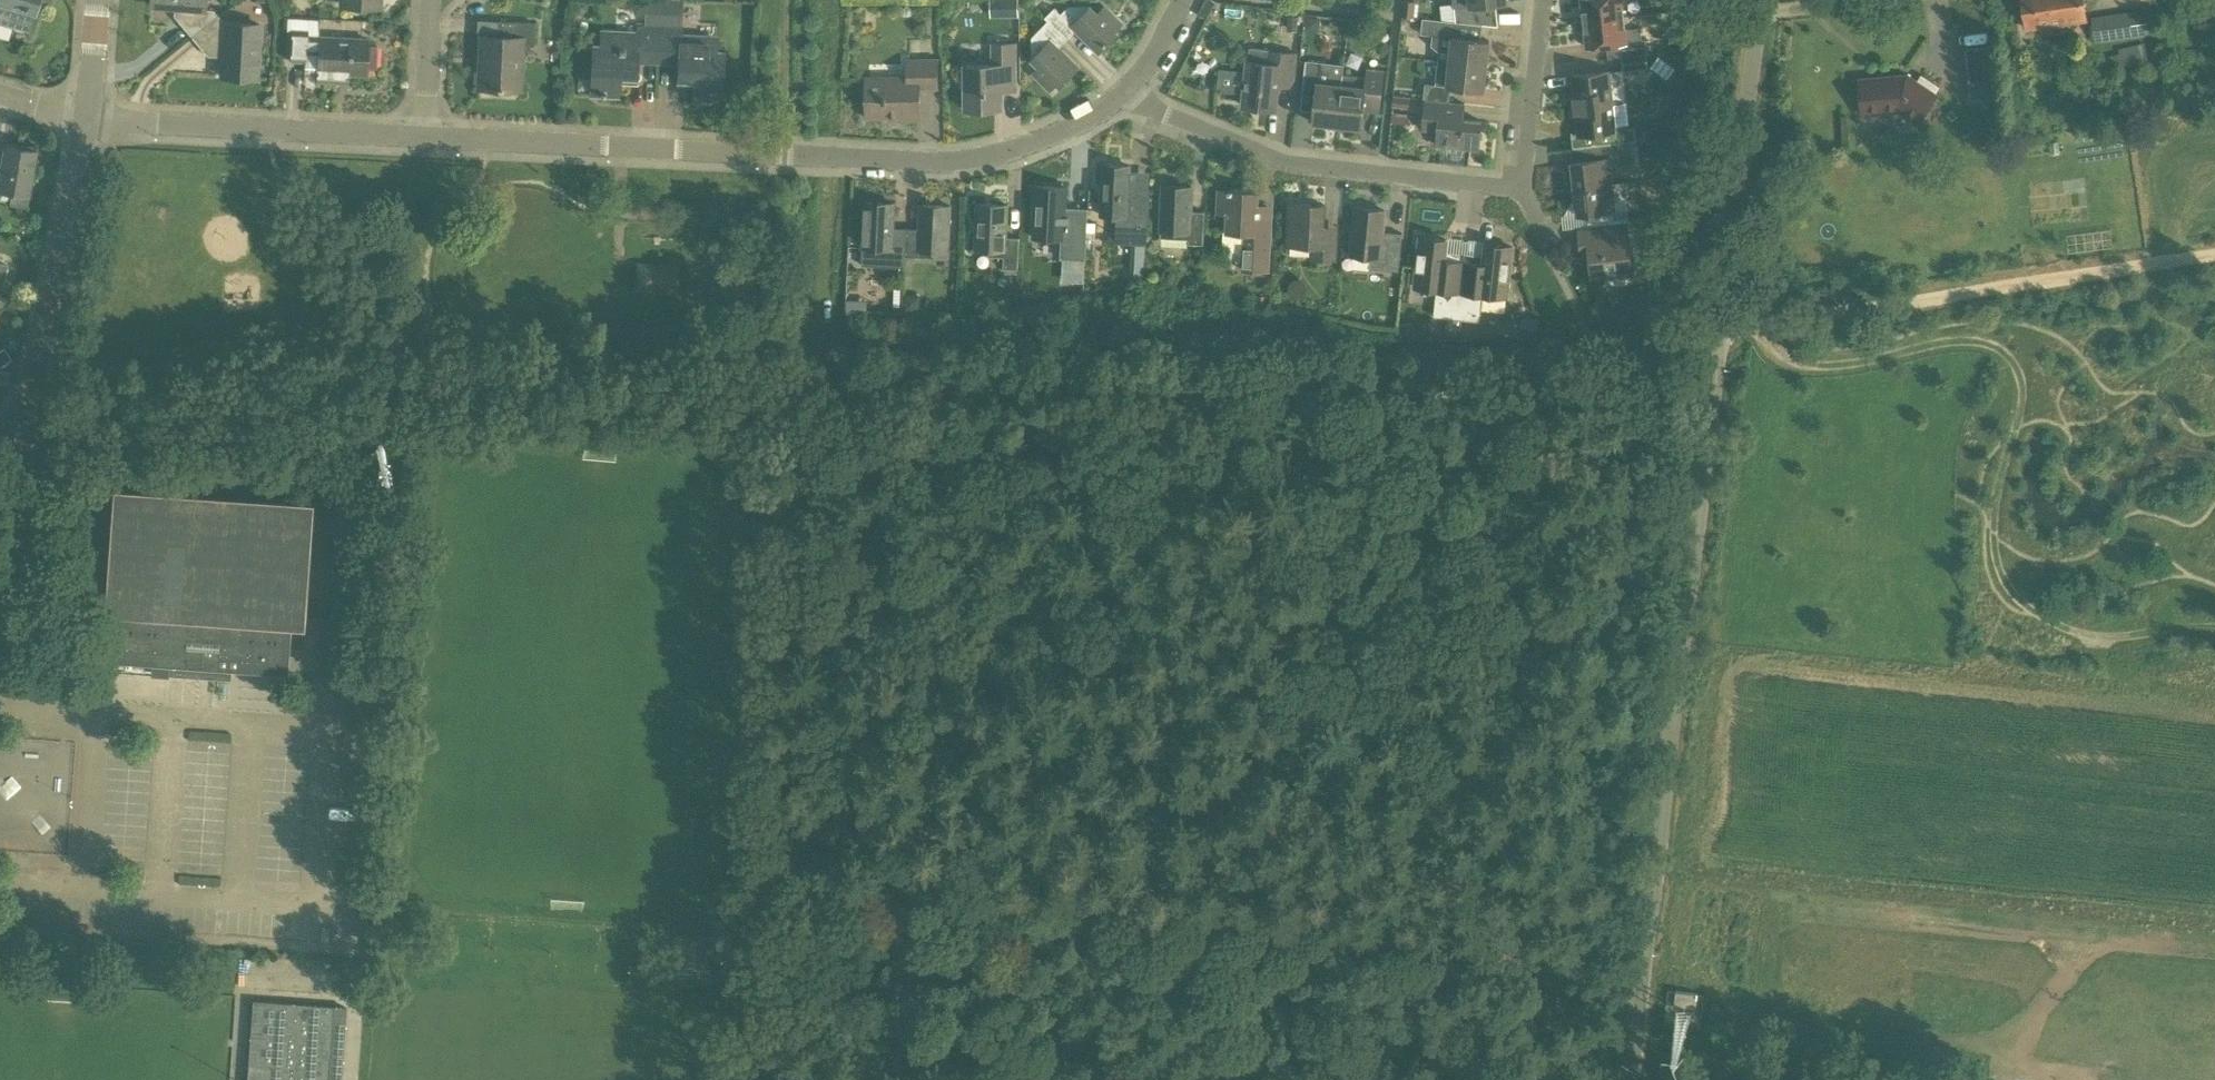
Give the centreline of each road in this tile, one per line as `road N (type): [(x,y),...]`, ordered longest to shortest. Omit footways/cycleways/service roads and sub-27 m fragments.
road 1 (residential): [(1631,1079),(1764,0)]
road 2 (track): [(1722,332),(2214,261)]
road 3 (residential): [(1524,192),(1302,170),(1128,99)]
road 4 (residential): [(805,162),(424,141)]
road 5 (residential): [(1128,99),(1093,121),(964,167),(805,162)]
road 6 (residential): [(424,141),(90,122)]
road 7 (residential): [(25,441),(90,122)]
road 8 (residential): [(1524,192),(1547,0)]
road 9 (residential): [(805,162),(797,322)]
road 10 (residential): [(424,141),(431,0)]
road 11 (residential): [(90,122),(99,0)]

